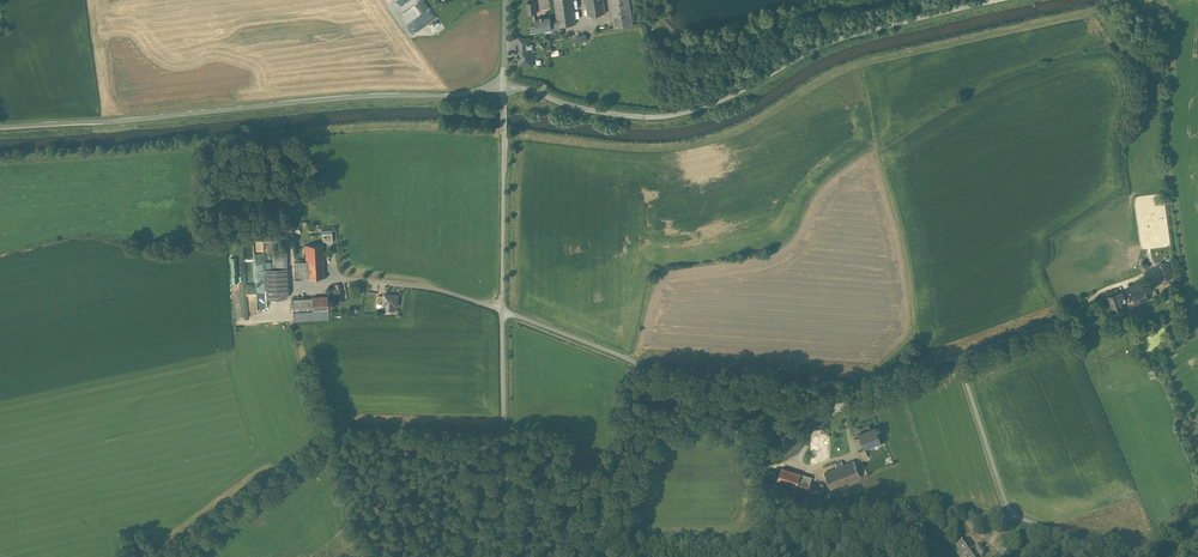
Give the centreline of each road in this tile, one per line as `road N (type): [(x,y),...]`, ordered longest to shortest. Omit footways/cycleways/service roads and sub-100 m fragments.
road 1 (unclassified): [(501,310),(656,373),(827,398),(959,357),(1012,513),(1068,533),(1093,556)]
road 2 (track): [(993,0),(843,36),(732,96),(658,116),(573,106),(504,84)]
road 3 (unclassified): [(504,84),(462,95),(362,96),(0,127)]
road 4 (unclassified): [(501,556),(508,490),(501,310)]
road 5 (unclassified): [(501,310),(504,84)]

